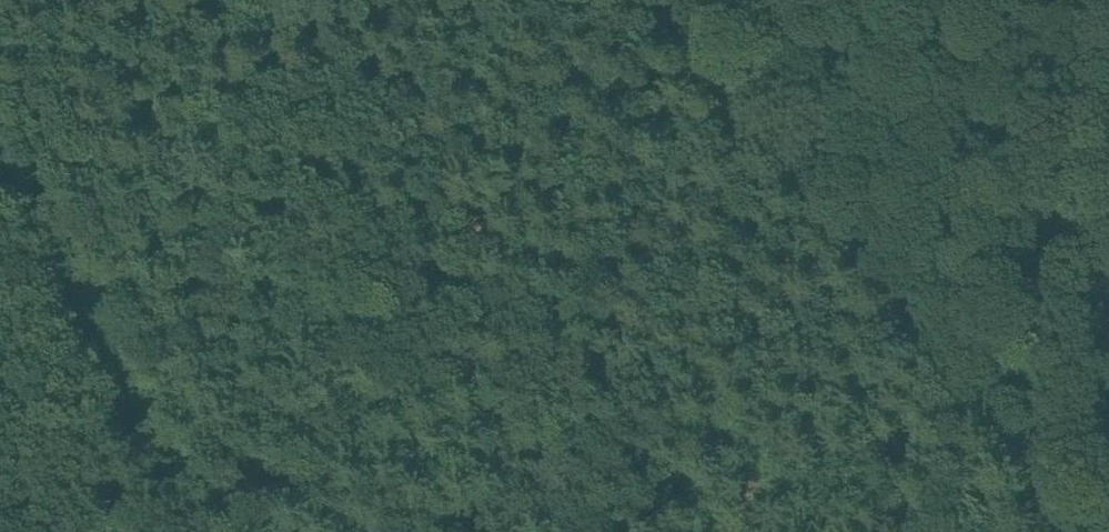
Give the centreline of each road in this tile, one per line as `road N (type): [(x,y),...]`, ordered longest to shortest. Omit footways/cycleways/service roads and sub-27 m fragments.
road 1 (track): [(0,161),(201,531)]

